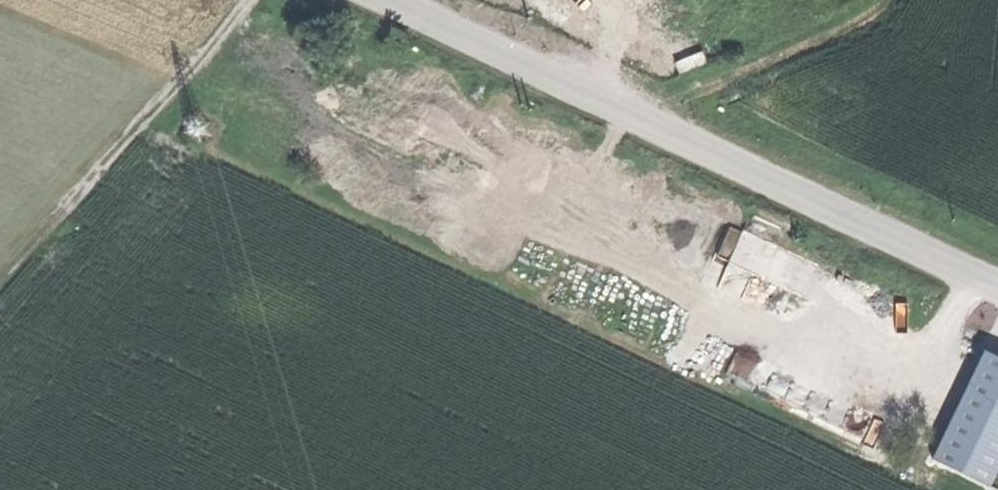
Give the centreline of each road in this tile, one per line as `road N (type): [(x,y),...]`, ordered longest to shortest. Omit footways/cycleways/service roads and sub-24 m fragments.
road 1 (unclassified): [(997,289),(383,0)]
road 2 (track): [(249,0),(0,277)]
road 3 (track): [(646,122),(859,23),(884,0)]

